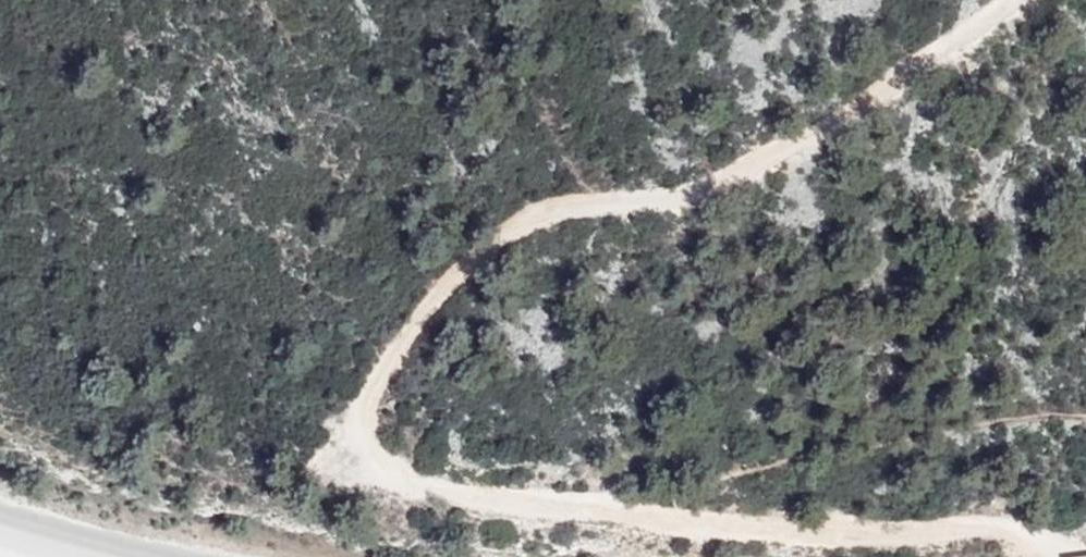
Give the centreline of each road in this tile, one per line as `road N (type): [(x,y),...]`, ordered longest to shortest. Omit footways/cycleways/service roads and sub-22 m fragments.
road 1 (track): [(1030,0),(768,161),(536,222),(490,252),(415,328),(367,395),(359,438),(375,467),(464,494),(803,529),(1016,535),(1062,556)]
road 2 (tertiary): [(135,556),(0,525)]

